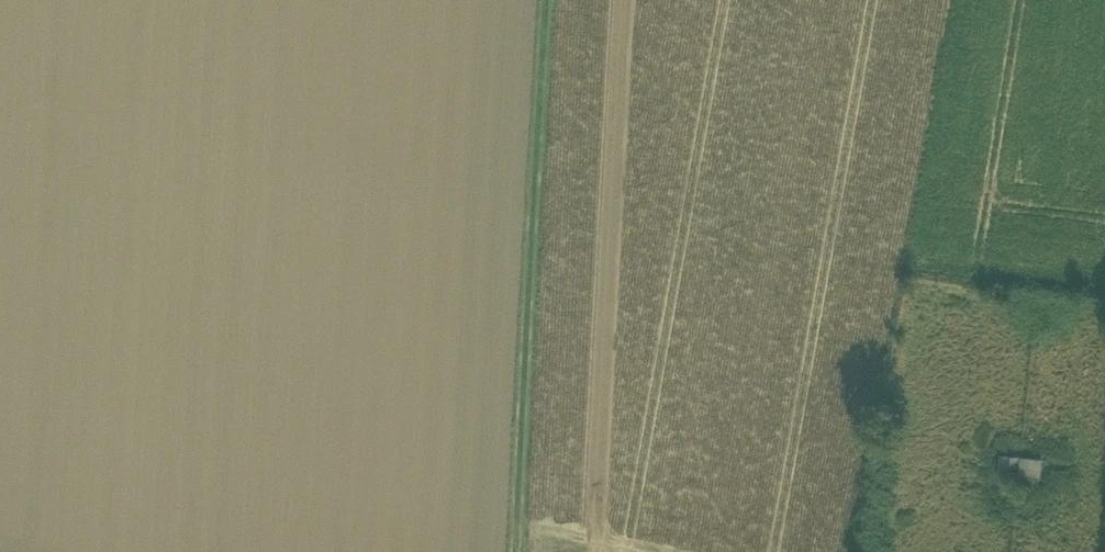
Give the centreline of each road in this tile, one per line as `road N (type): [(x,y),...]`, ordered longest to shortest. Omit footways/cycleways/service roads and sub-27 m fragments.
road 1 (track): [(519,551),(548,0)]

